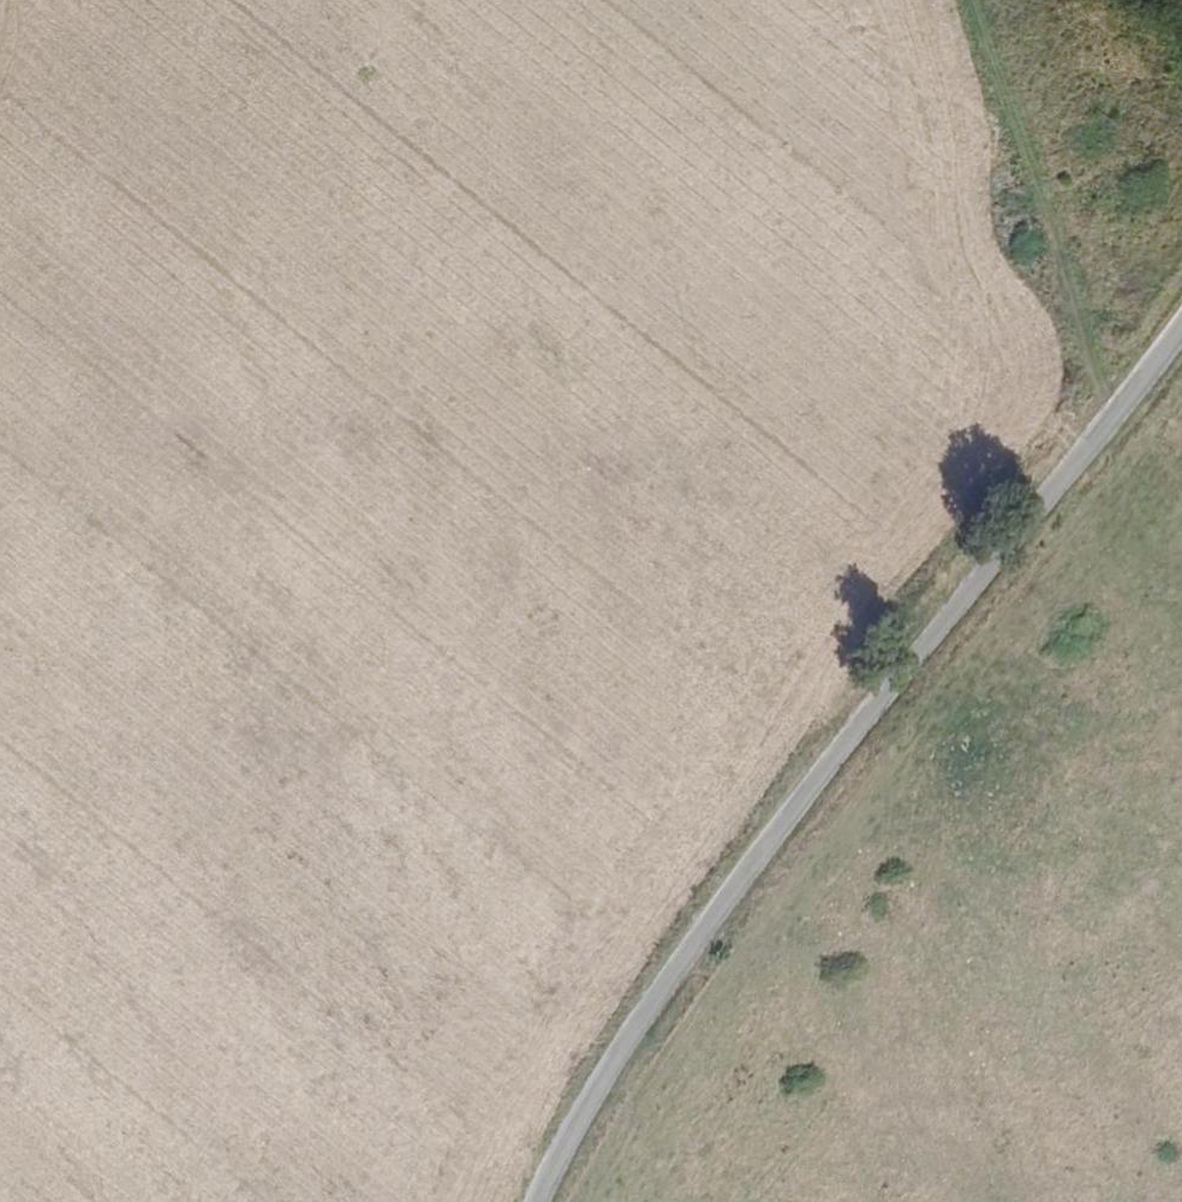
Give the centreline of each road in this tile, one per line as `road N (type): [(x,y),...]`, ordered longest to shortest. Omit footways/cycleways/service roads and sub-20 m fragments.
road 1 (tertiary): [(537,1201),(618,1053),(696,937),(1181,314)]
road 2 (track): [(1115,408),(971,0)]

